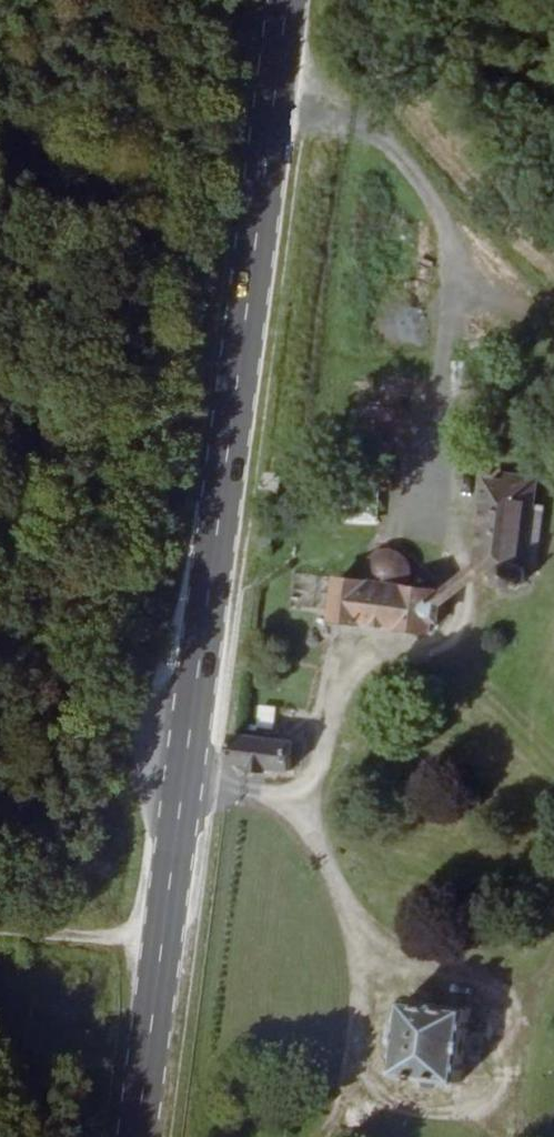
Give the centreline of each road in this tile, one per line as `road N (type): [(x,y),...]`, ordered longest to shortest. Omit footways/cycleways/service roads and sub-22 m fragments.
road 1 (primary): [(283,0),(133,1136)]
road 2 (track): [(0,933),(159,940)]
road 3 (track): [(445,241),(486,262),(553,319)]
road 4 (track): [(553,753),(462,656)]

